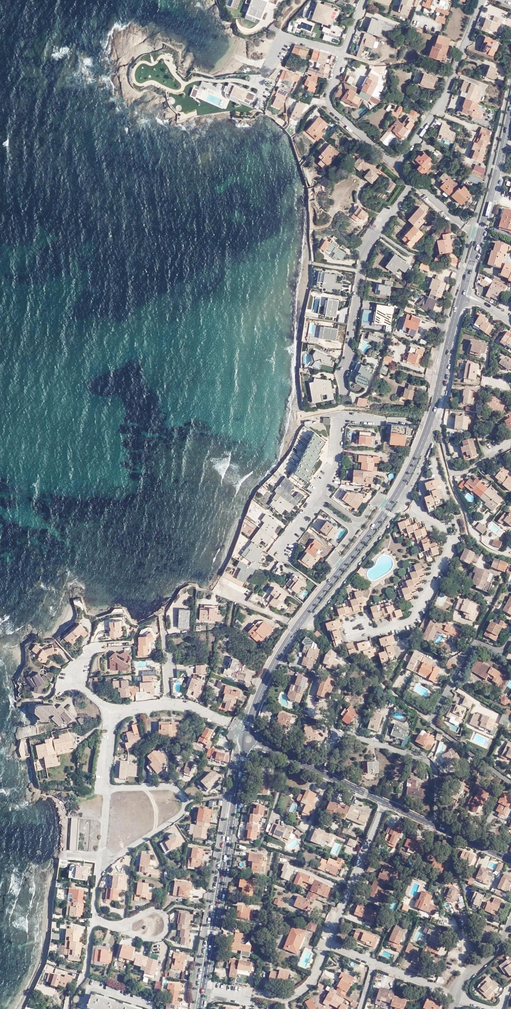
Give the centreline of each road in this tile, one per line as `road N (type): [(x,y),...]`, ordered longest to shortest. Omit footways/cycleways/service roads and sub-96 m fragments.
road 1 (secondary): [(463,292),(418,456),(387,511),(288,641),(251,714)]
road 2 (secondary): [(247,746),(203,990)]
road 3 (residential): [(344,392),(361,270),(411,180)]
road 4 (residential): [(102,866),(181,816),(188,801),(174,786),(106,789)]
road 5 (residential): [(320,771),(342,738),(426,762),(442,791),(435,825)]
road 6 (residential): [(481,0),(441,101),(394,165)]
road 7 (residential): [(331,943),(389,803)]
road 8 (residential): [(345,52),(331,104),(394,165)]
road 9 (residential): [(231,724),(169,702),(110,716)]
road 10 (secondary): [(510,113),(481,232)]

